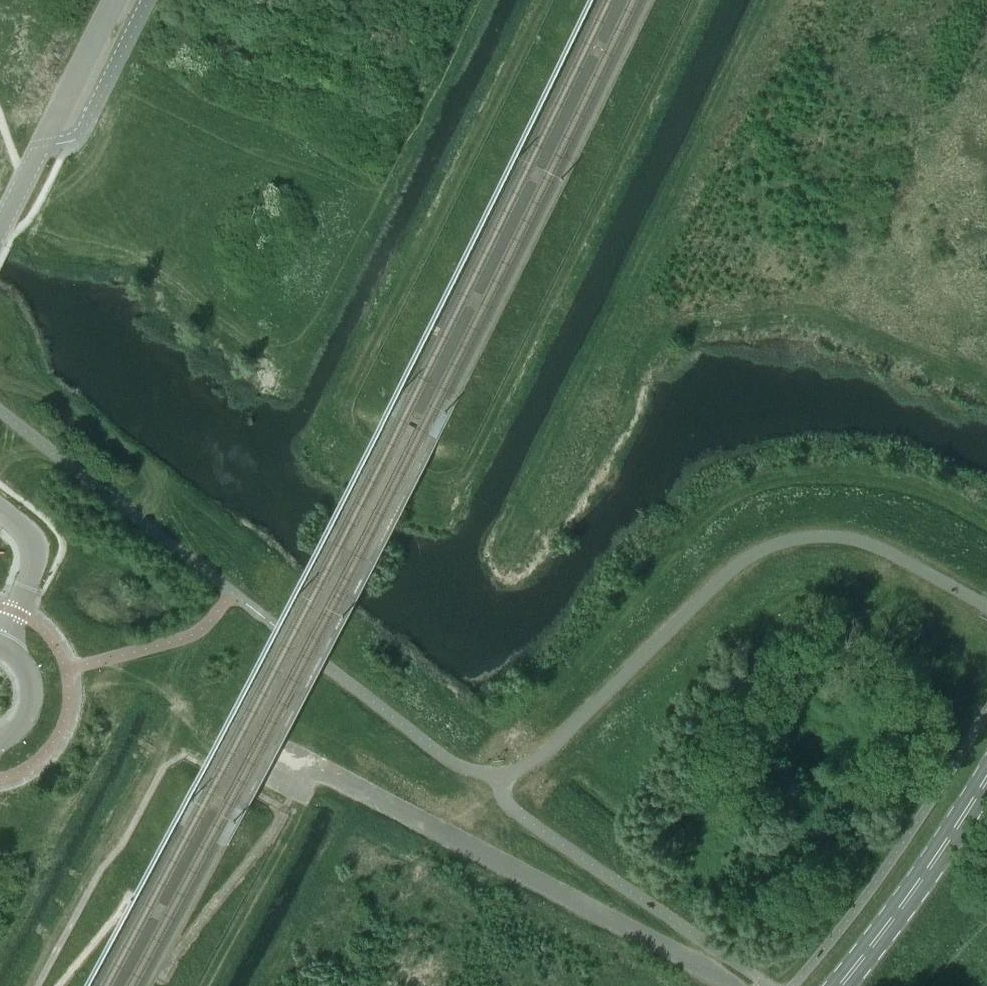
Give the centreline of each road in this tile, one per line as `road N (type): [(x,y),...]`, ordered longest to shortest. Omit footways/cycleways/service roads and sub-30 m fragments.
road 1 (unclassified): [(0,232),(120,0)]
road 2 (primary): [(837,985),(986,777)]
road 3 (unclassified): [(3,646),(35,546),(0,511)]
road 4 (tertiary): [(0,740),(23,723),(33,695),(25,666),(3,646)]

